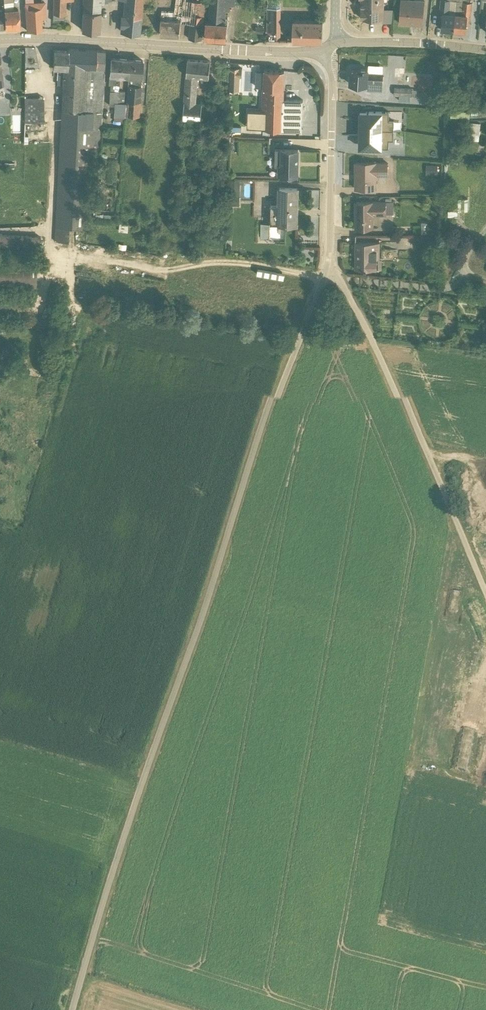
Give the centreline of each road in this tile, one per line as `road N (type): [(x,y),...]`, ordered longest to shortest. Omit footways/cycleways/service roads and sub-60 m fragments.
road 1 (unclassified): [(75,1009),(281,378),(332,256)]
road 2 (unclassified): [(485,600),(381,348),(332,256)]
road 3 (residential): [(323,43),(0,34)]
road 4 (residential): [(332,256),(333,72),(323,43)]
road 5 (residential): [(485,45),(338,36)]

